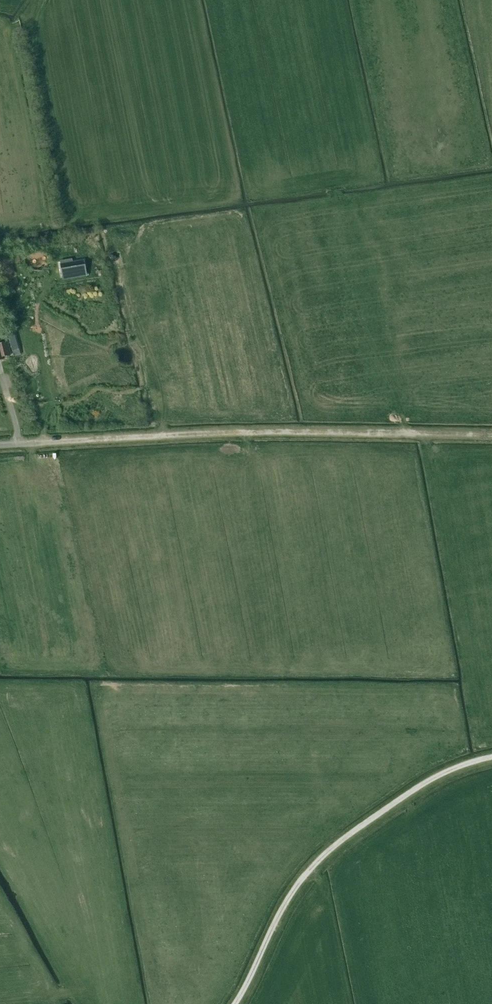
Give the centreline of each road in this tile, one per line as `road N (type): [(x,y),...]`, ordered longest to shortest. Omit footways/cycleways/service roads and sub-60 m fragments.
road 1 (track): [(491,435),(208,434),(34,443)]

